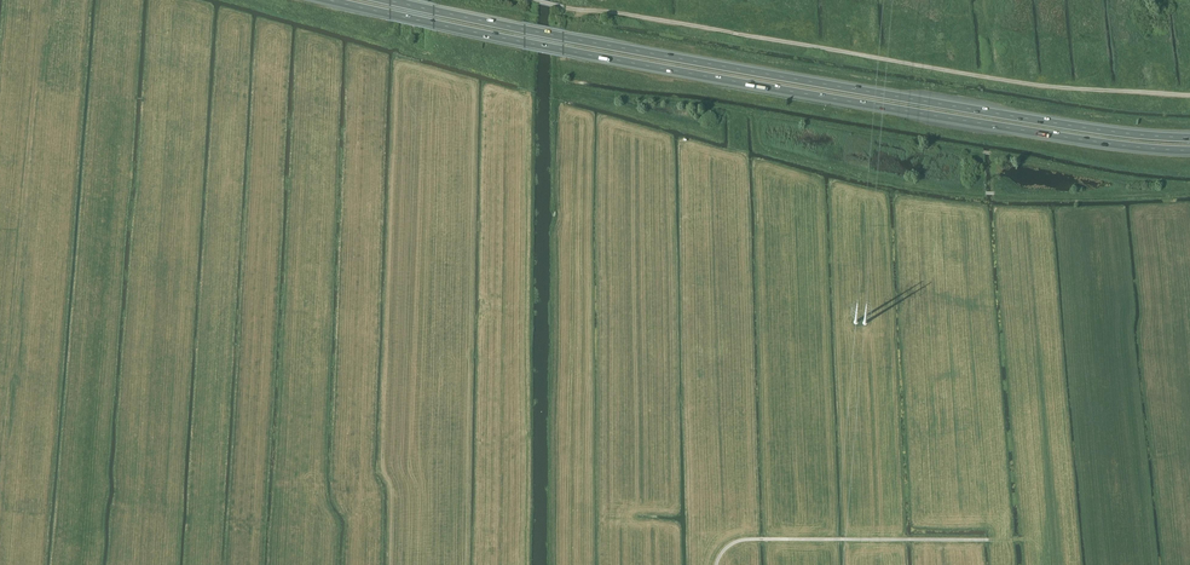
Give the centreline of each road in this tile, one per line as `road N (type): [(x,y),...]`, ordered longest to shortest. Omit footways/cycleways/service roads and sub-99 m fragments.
road 1 (trunk): [(328,0),(737,82),(1189,151)]
road 2 (trunk): [(1189,138),(963,107),(386,0)]
road 3 (track): [(1189,95),(1030,84),(566,8)]
road 4 (track): [(716,564),(726,548),(747,539),(1026,539)]

